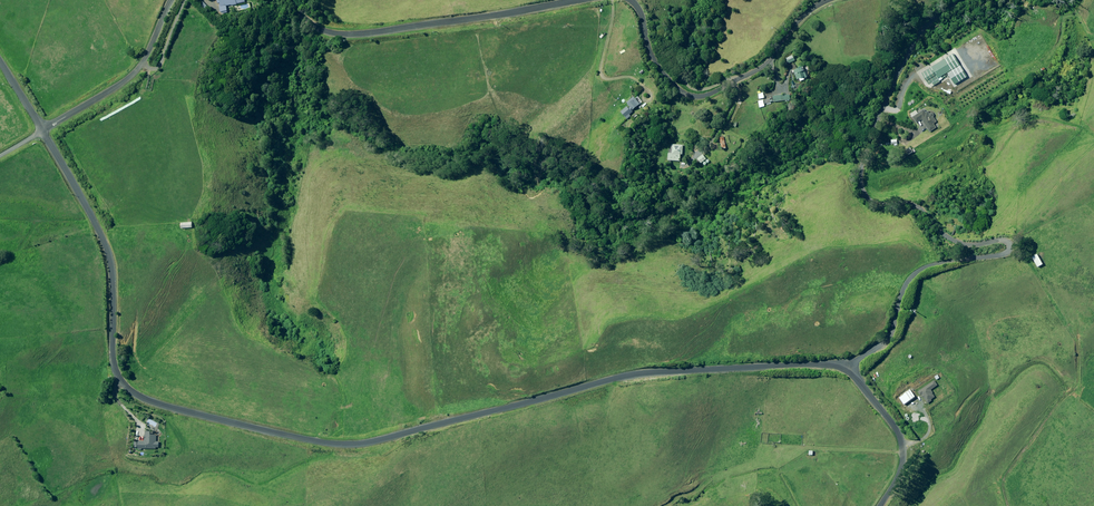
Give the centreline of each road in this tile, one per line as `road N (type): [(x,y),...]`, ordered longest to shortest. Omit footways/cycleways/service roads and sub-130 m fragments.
road 1 (unclassified): [(852,372),(813,362),(624,374),(346,444),(157,401),(118,377),(107,254),(43,131)]
road 2 (unclassified): [(852,372),(892,326),(909,275),(924,264),(1010,250),(1003,237),(964,245),(925,207),(877,202),(869,189),(875,128),(897,80),(923,29),(960,0)]
road 3 (unclassified): [(291,0),(337,33),(571,0)]
road 4 (unclassified): [(626,0),(659,68),(684,92),(705,95),(761,68),(818,0)]
road 5 (unclassified): [(43,131),(134,73),(169,0)]
road 6 (unclassified): [(876,505),(902,446),(852,372)]

